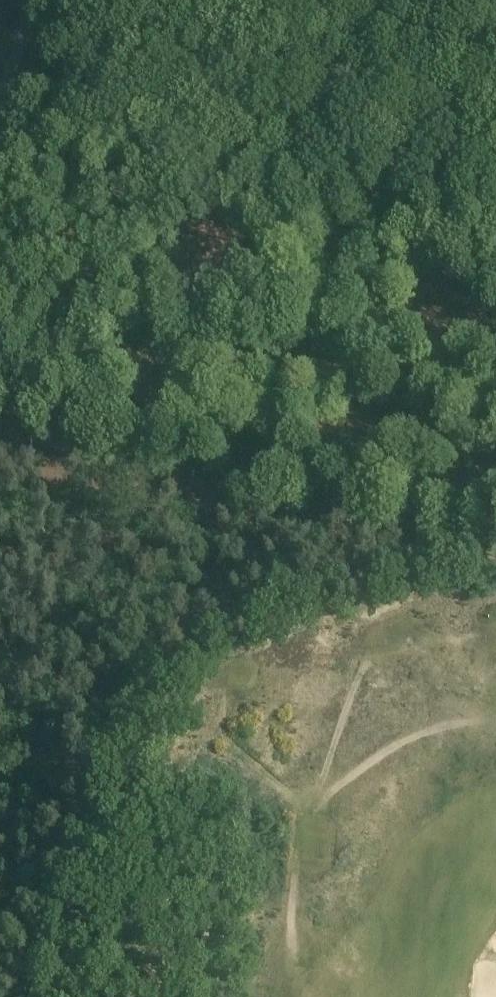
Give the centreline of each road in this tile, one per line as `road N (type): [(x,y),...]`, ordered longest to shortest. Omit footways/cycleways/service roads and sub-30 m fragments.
road 1 (track): [(495,552),(445,551),(330,577),(235,618),(159,674),(108,744),(78,809),(46,908),(38,996)]
road 2 (track): [(0,53),(43,38),(495,121)]

